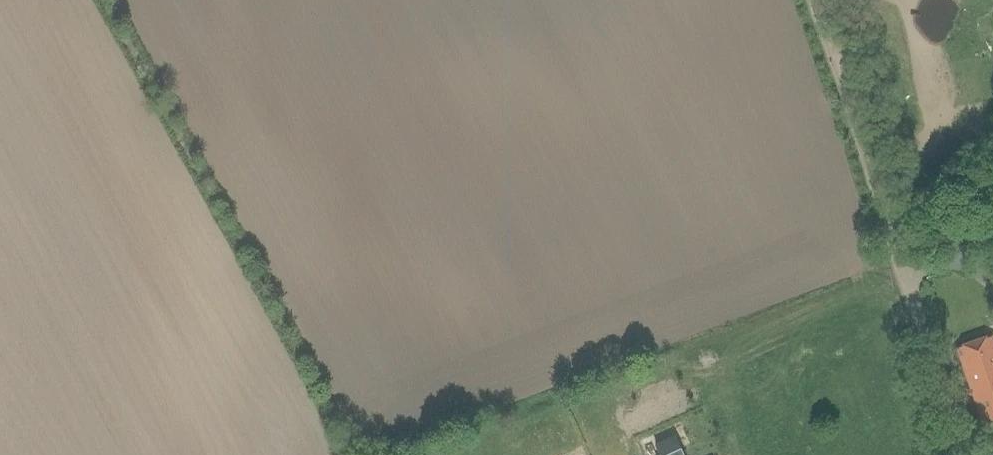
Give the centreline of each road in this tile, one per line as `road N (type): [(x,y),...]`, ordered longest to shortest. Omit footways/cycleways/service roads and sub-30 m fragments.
road 1 (track): [(925,337),(821,0)]
road 2 (track): [(963,454),(925,337)]

